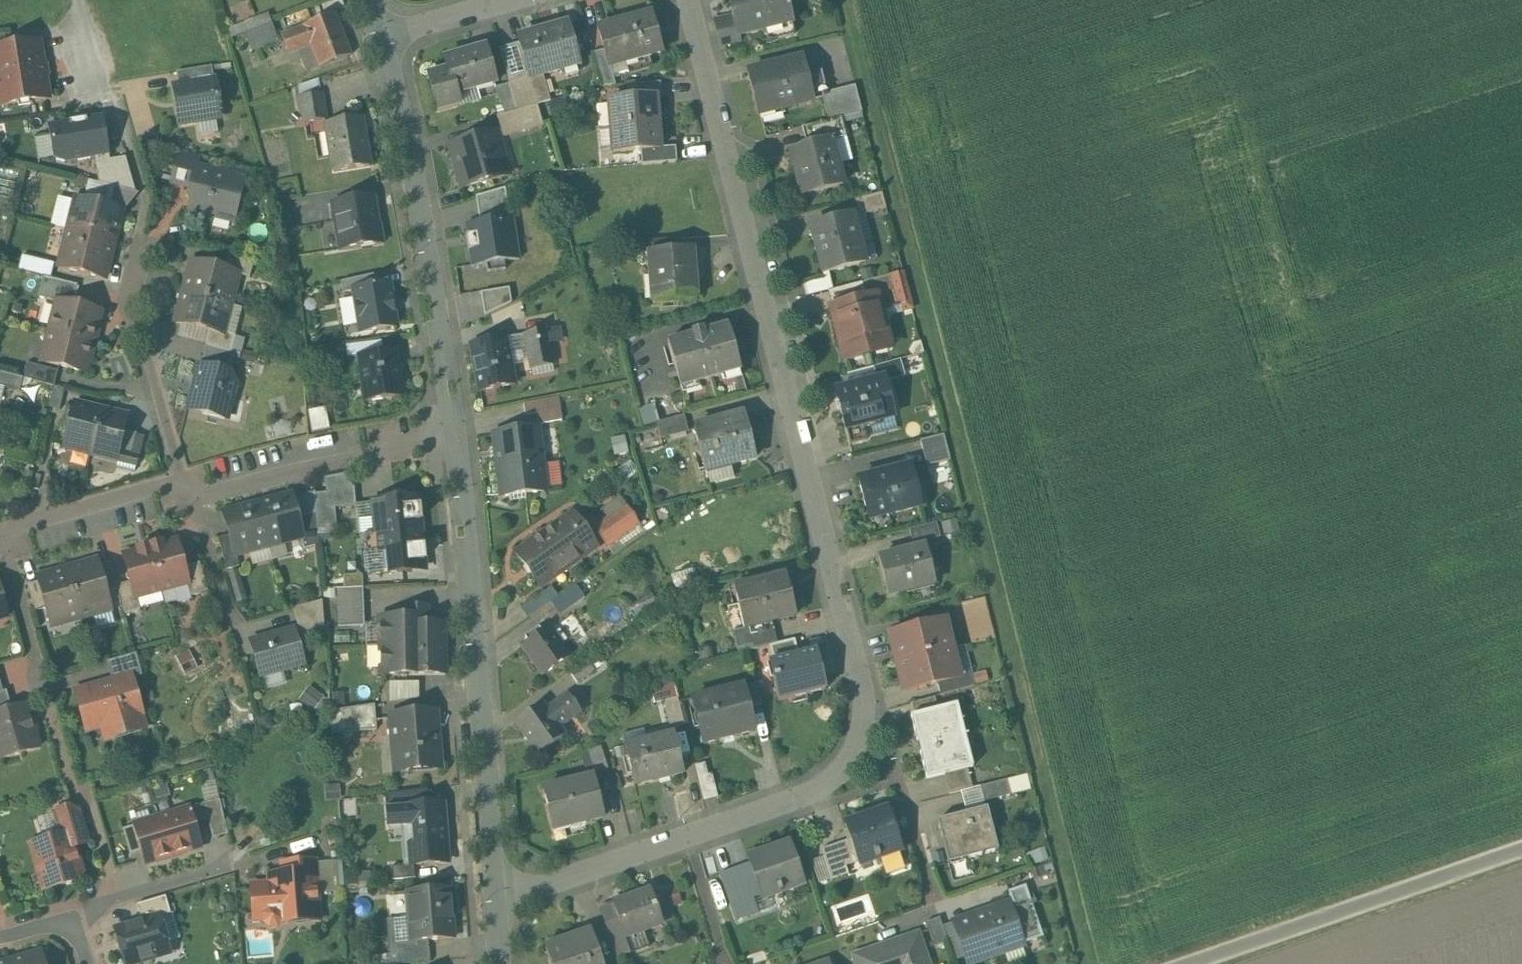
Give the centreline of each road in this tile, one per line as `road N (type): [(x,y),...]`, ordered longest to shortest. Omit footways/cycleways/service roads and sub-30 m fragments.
road 1 (residential): [(685,0),(866,741),(849,763),(809,790),(494,901)]
road 2 (residential): [(454,433),(494,901)]
road 3 (residential): [(377,38),(424,237),(454,433)]
road 4 (unclassified): [(1521,847),(1183,963)]
road 5 (residential): [(454,433),(296,457),(193,486)]
road 6 (residential): [(181,487),(134,305),(147,261)]
road 7 (residential): [(181,487),(4,538)]
road 8 (residential): [(4,538),(47,705)]
road 9 (residential): [(193,486),(228,620)]
road 10 (residential): [(510,0),(377,38)]
road 11 (residential): [(83,963),(69,915),(0,934)]

